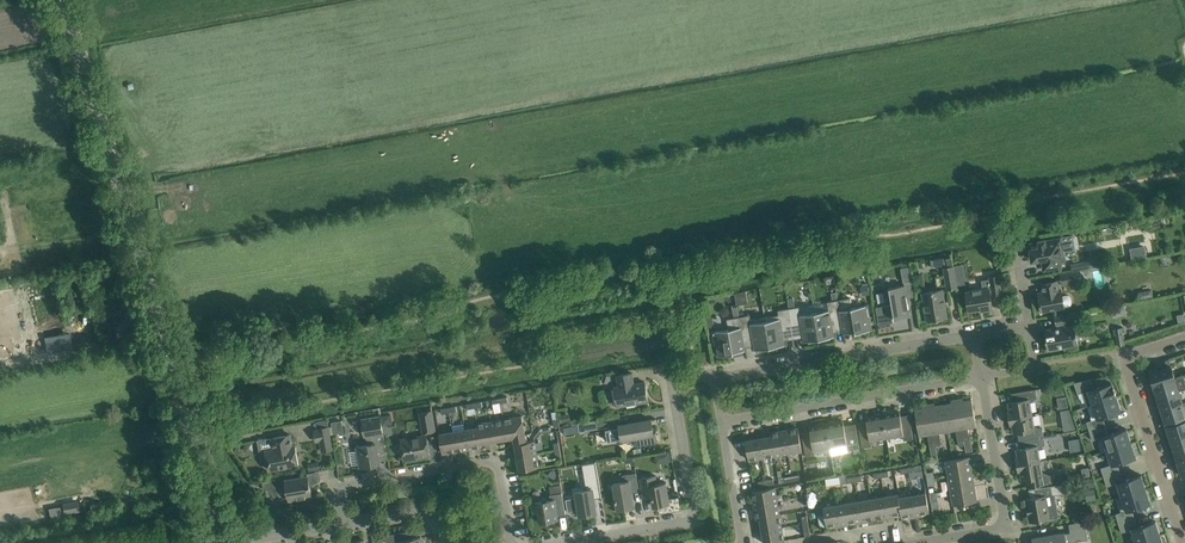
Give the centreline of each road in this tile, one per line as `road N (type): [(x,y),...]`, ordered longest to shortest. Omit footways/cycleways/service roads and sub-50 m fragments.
road 1 (unclassified): [(228,542),(61,0)]
road 2 (residential): [(511,542),(492,462),(345,486),(346,524)]
road 3 (residential): [(566,542),(693,519),(672,381)]
road 4 (residential): [(714,380),(974,335)]
road 5 (residential): [(721,421),(981,377)]
road 6 (residential): [(1184,338),(1133,355),(1127,365),(1182,542)]
road 7 (residential): [(920,542),(1002,524),(981,377)]
road 8 (residential): [(742,542),(721,421)]
road 9 (residential): [(346,524),(433,511),(447,542)]

